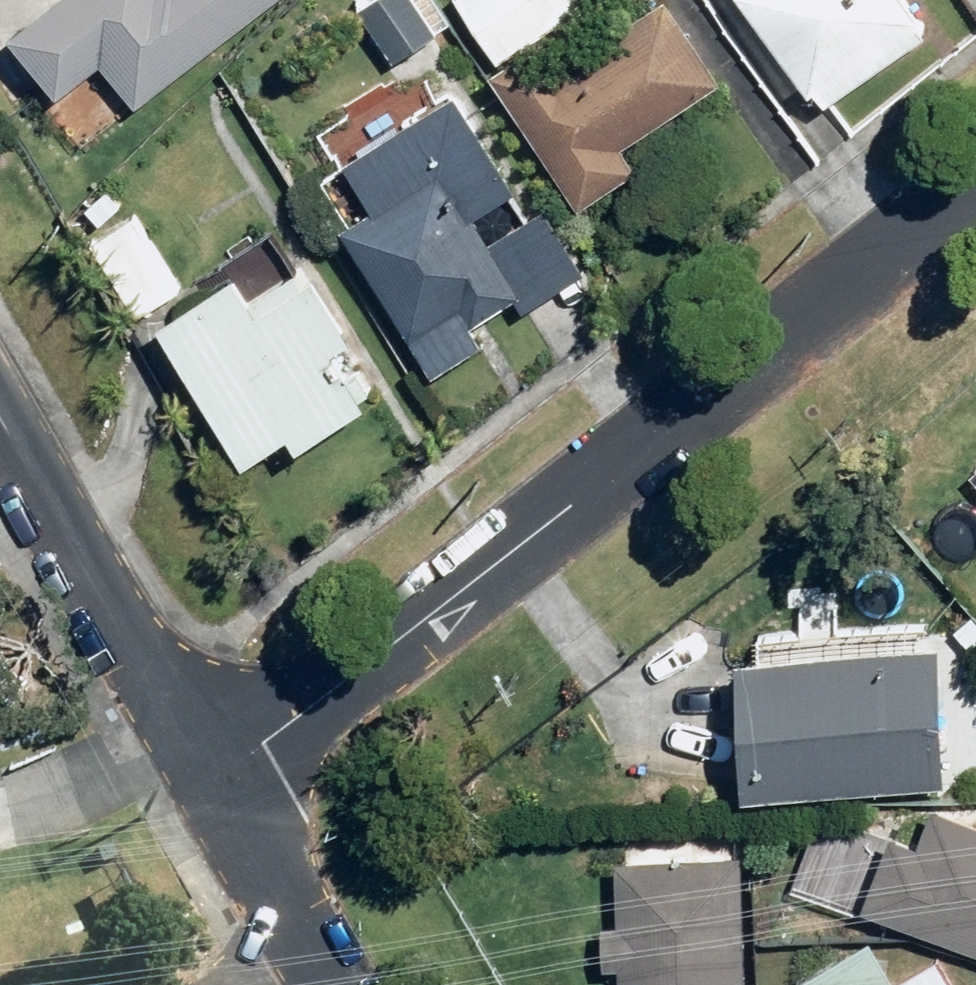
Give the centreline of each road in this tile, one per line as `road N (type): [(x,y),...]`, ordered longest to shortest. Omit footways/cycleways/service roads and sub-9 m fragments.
road 1 (residential): [(975,201),(217,780)]
road 2 (residential): [(0,408),(217,780)]
road 3 (residential): [(217,780),(333,984)]

